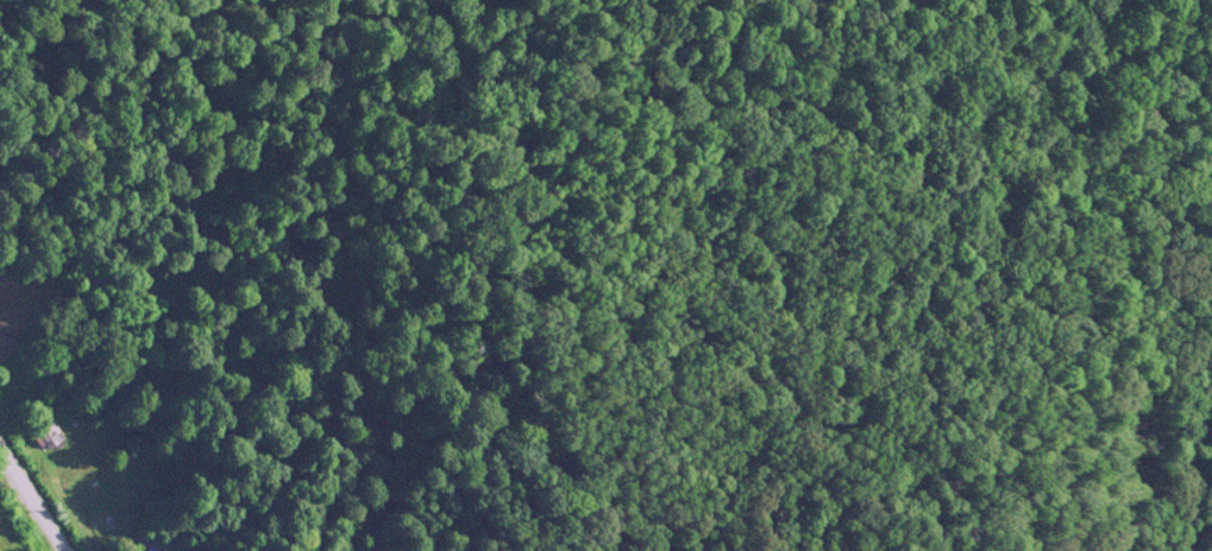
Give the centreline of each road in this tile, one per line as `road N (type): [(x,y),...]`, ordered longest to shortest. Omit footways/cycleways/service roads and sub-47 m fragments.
road 1 (residential): [(69,550),(0,439)]

